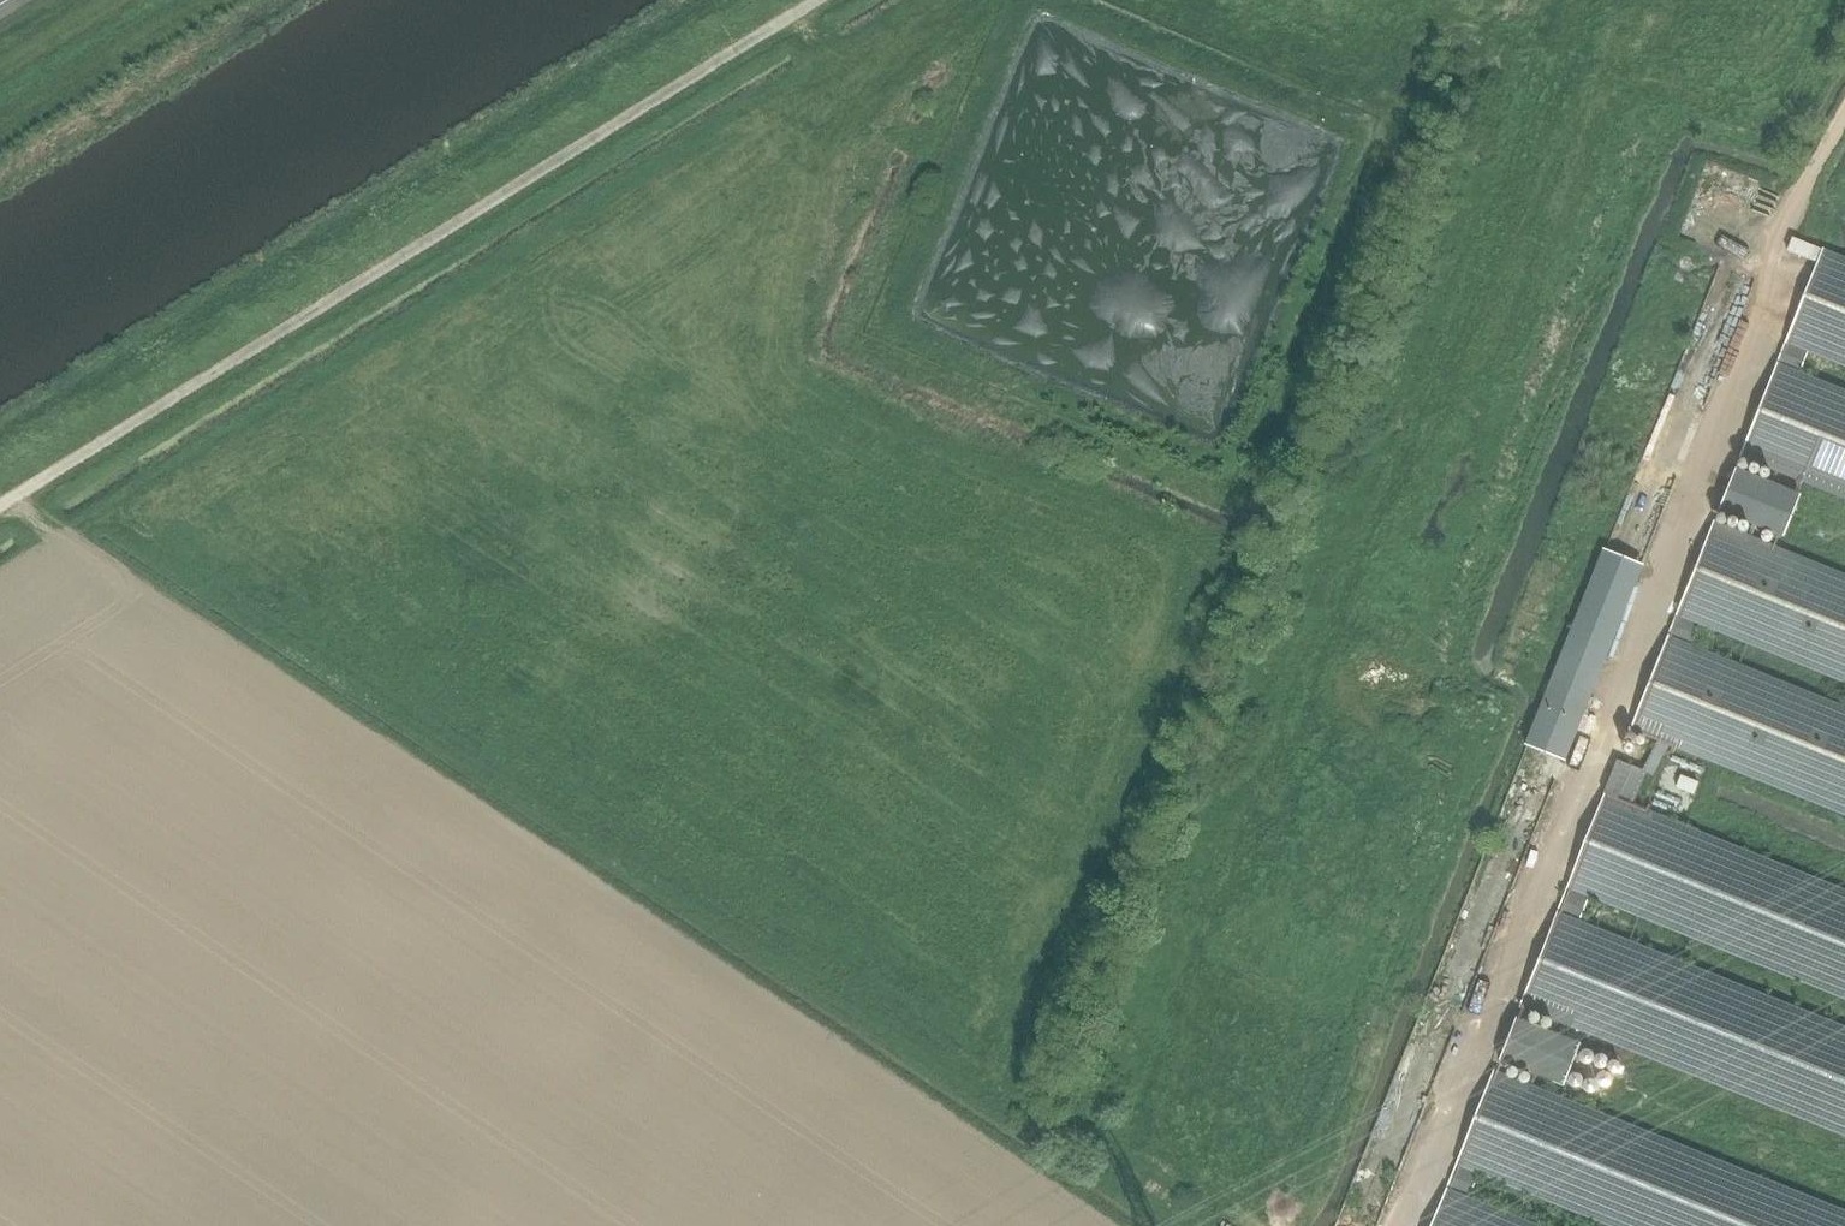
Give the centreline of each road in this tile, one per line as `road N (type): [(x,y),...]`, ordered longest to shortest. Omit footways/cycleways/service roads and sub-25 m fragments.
road 1 (unclassified): [(0,506),(813,0)]
road 2 (unclassified): [(1785,225),(1844,120)]

